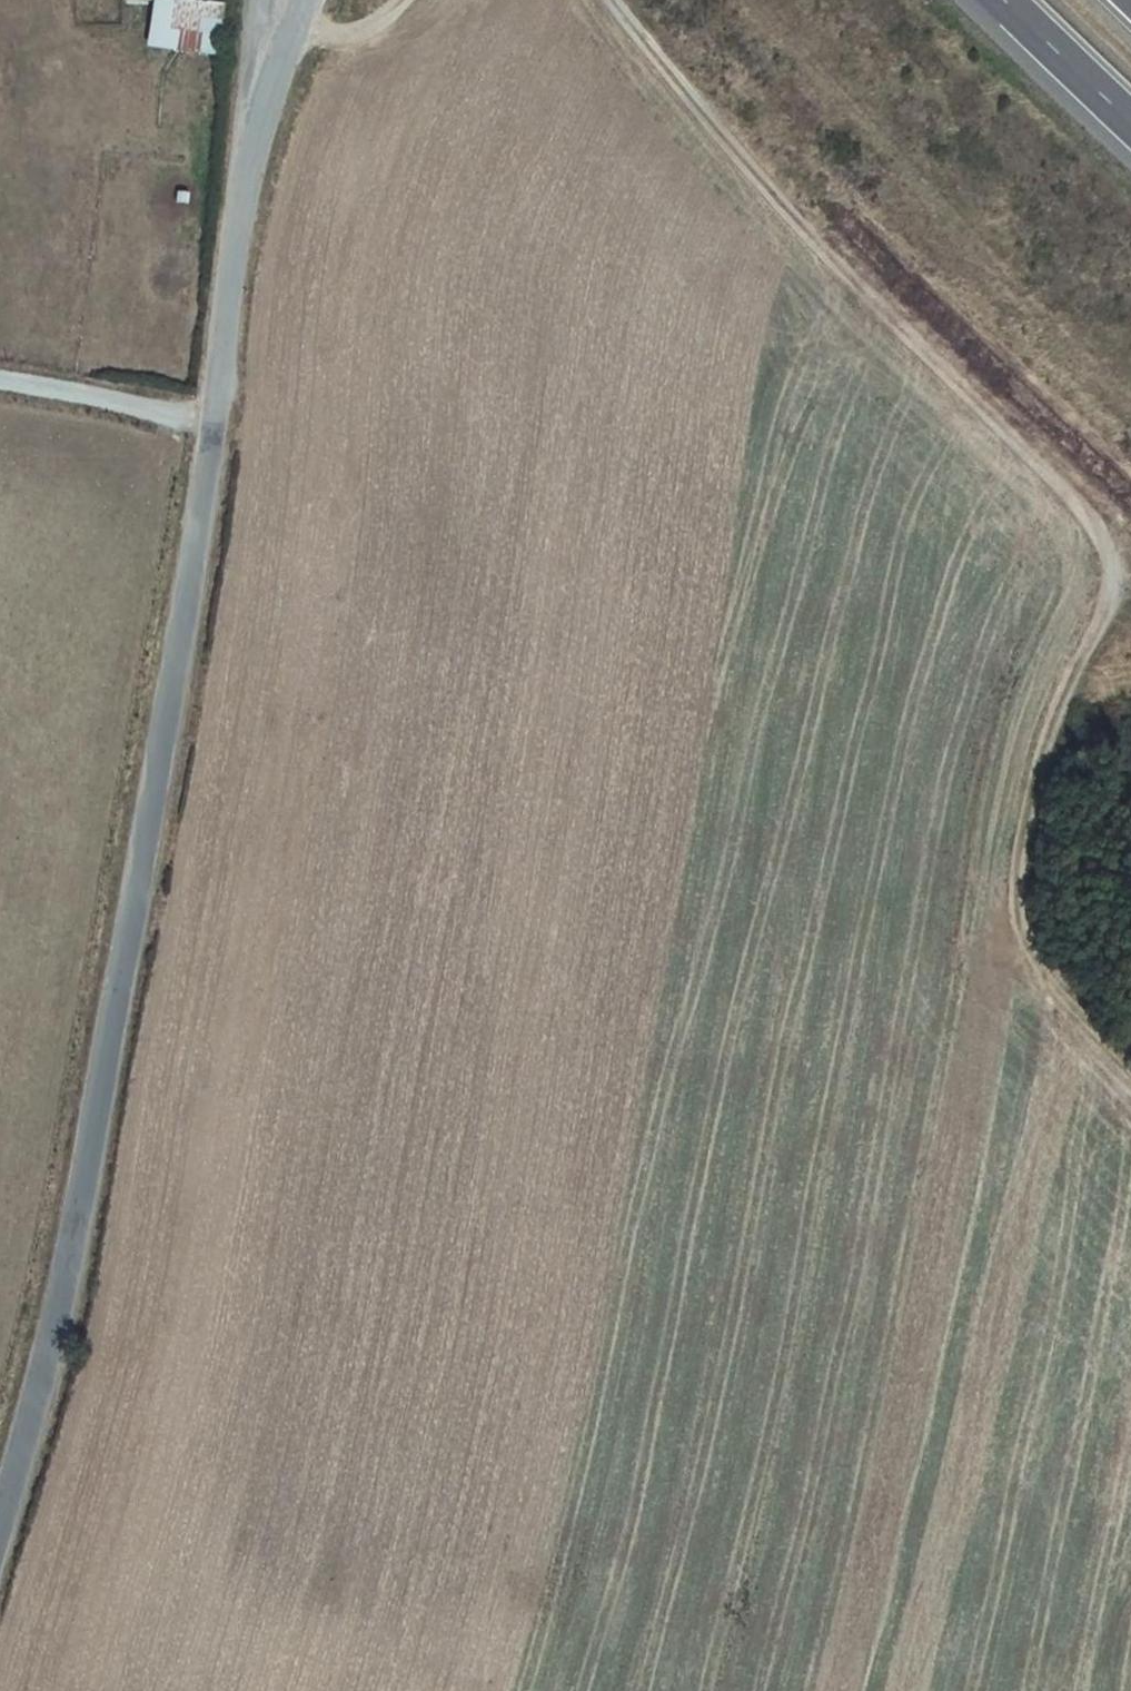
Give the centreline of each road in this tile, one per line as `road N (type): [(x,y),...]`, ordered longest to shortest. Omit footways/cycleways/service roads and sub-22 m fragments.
road 1 (unclassified): [(289,33),(247,172),(166,717),(41,1362),(0,1519)]
road 2 (motorway): [(975,0),(1130,148)]

